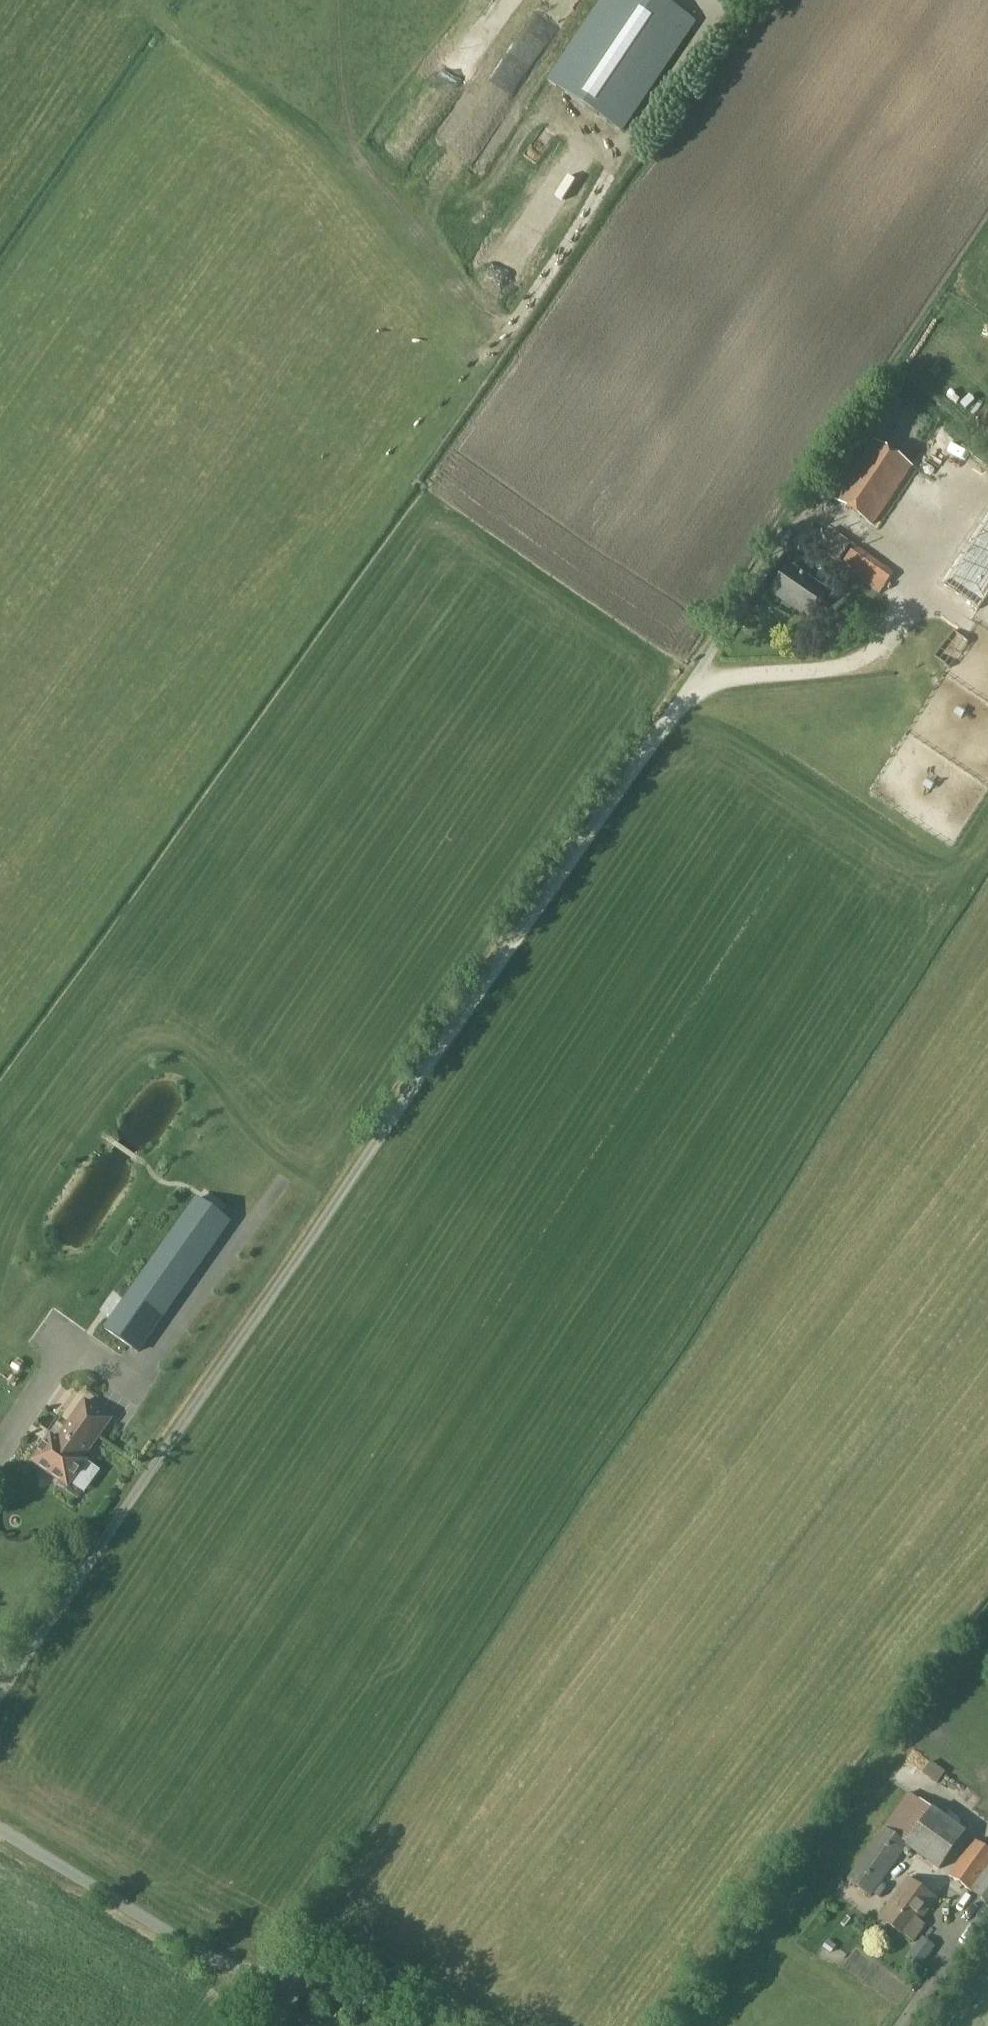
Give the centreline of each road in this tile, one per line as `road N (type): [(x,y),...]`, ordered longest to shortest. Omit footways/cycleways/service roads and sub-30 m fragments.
road 1 (unclassified): [(412,2025),(333,1981),(275,1976),(213,1957),(0,1832)]

